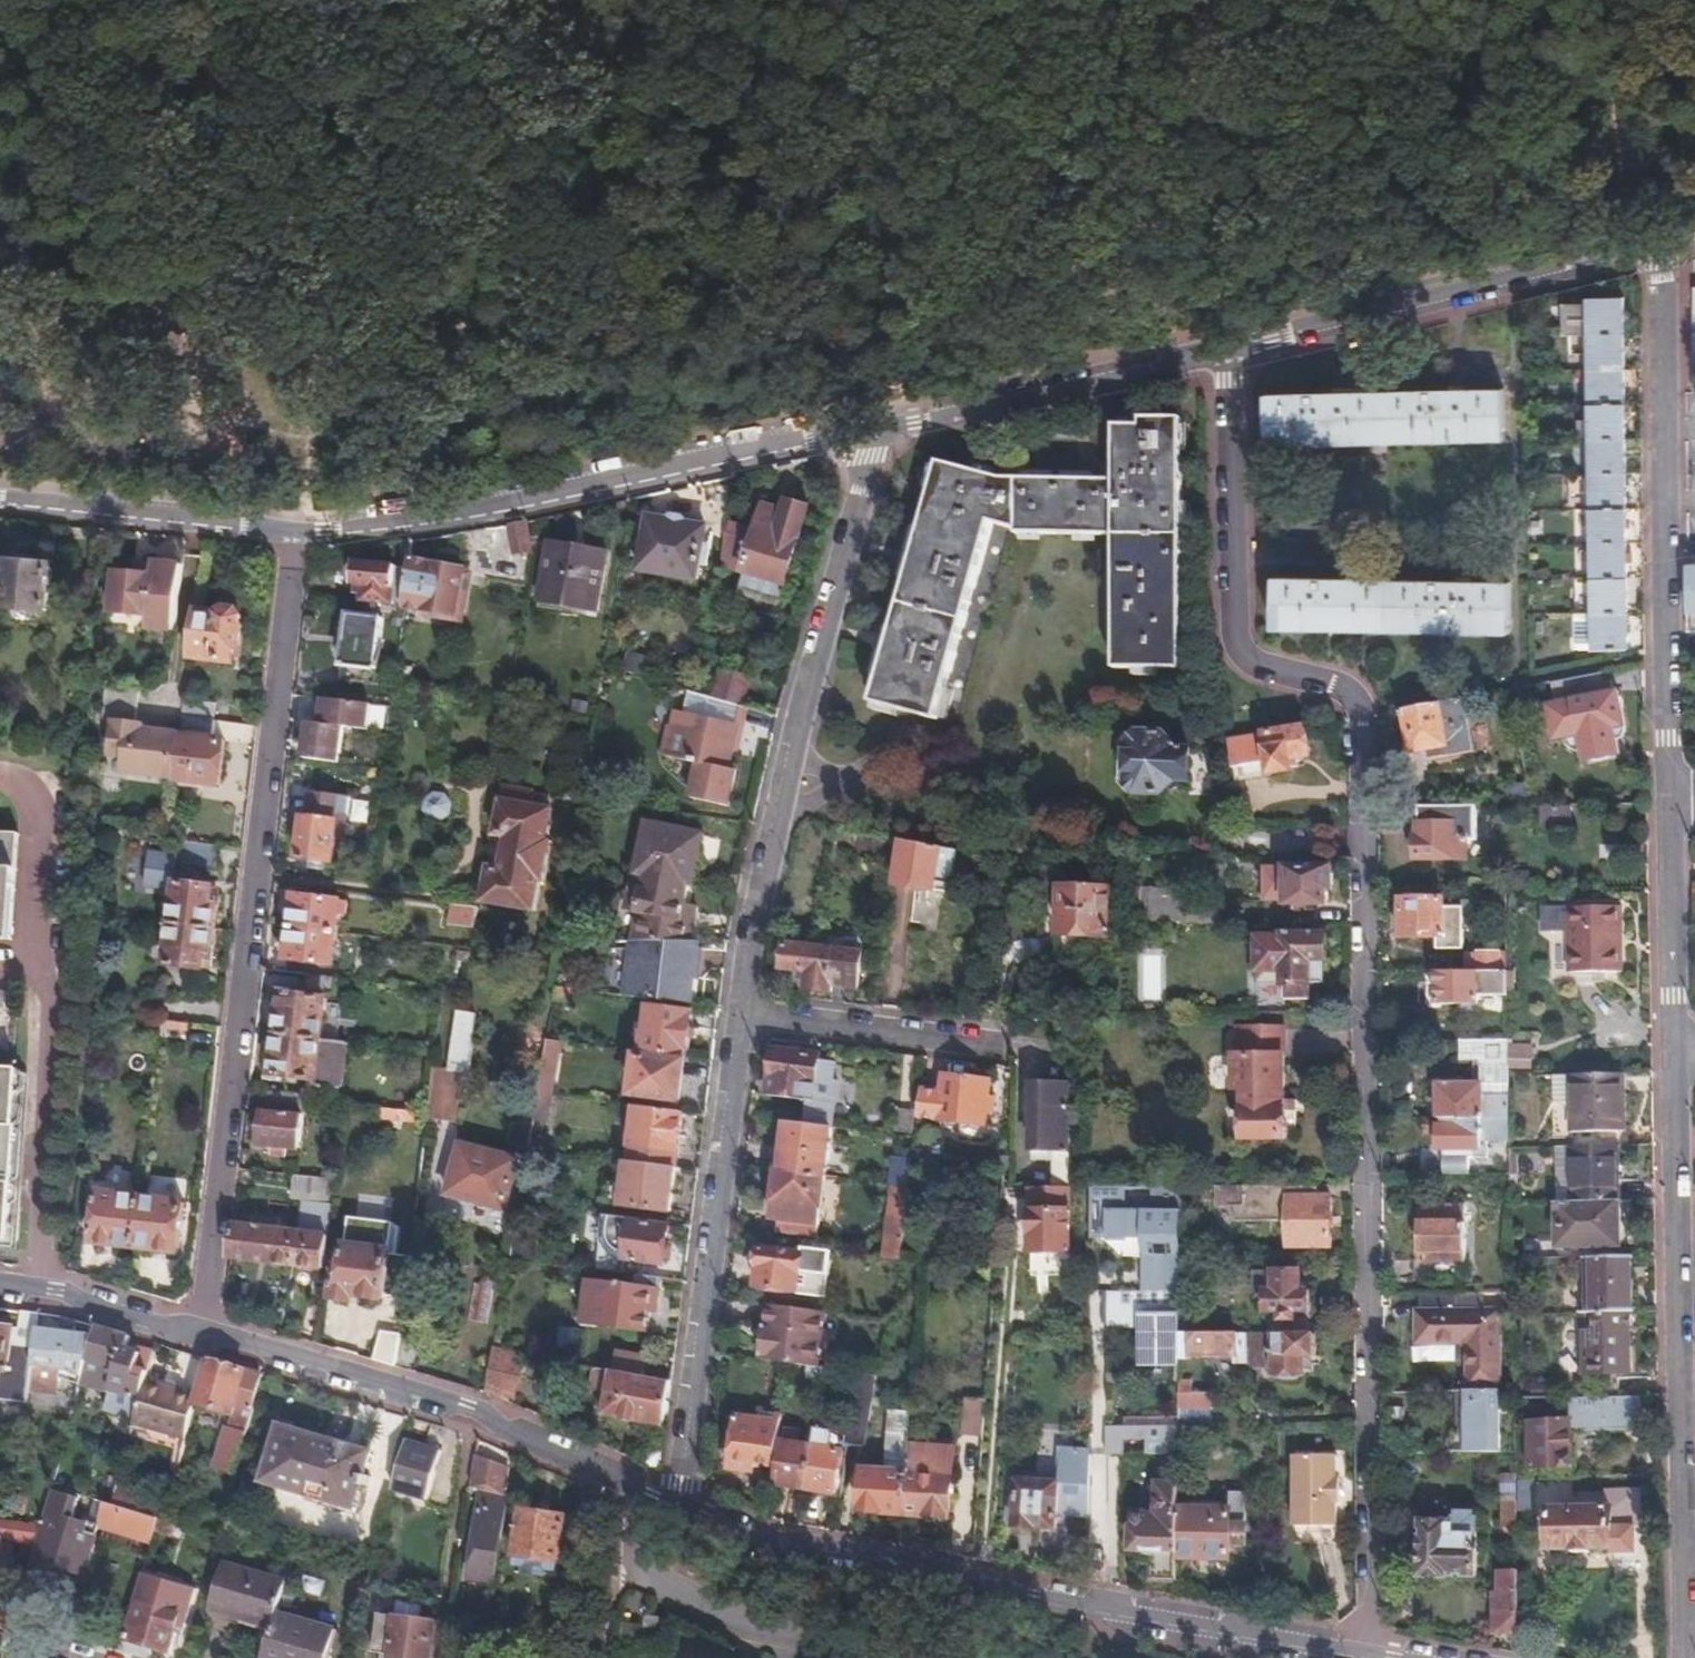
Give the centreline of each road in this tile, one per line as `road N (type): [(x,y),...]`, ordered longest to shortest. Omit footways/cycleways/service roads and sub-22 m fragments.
road 1 (residential): [(1227,353),(1236,632),(1262,665),(1349,692),(1362,715),(1373,1655)]
road 2 (residential): [(294,530),(198,1334)]
road 3 (residential): [(679,1506),(855,1555),(1373,1655)]
road 4 (residential): [(1686,1657),(1677,1057)]
road 5 (residential): [(867,431),(863,491),(758,902),(742,1014)]
road 6 (residential): [(867,431),(432,523),(294,530)]
road 7 (residential): [(1672,805),(1657,245)]
road 8 (residential): [(198,1334),(236,1336),(471,1410),(679,1506)]
road 9 (residential): [(742,1014),(679,1506)]
road 10 (residential): [(1657,245),(1227,353)]
road 11 (residential): [(1227,353),(867,431)]
road 12 (residential): [(294,530),(0,501)]
road 13 (residential): [(742,1014),(994,1043)]
road 14 (residential): [(1677,1057),(1672,805)]
road 15 (residential): [(0,1281),(59,1289),(90,1306),(198,1334)]

